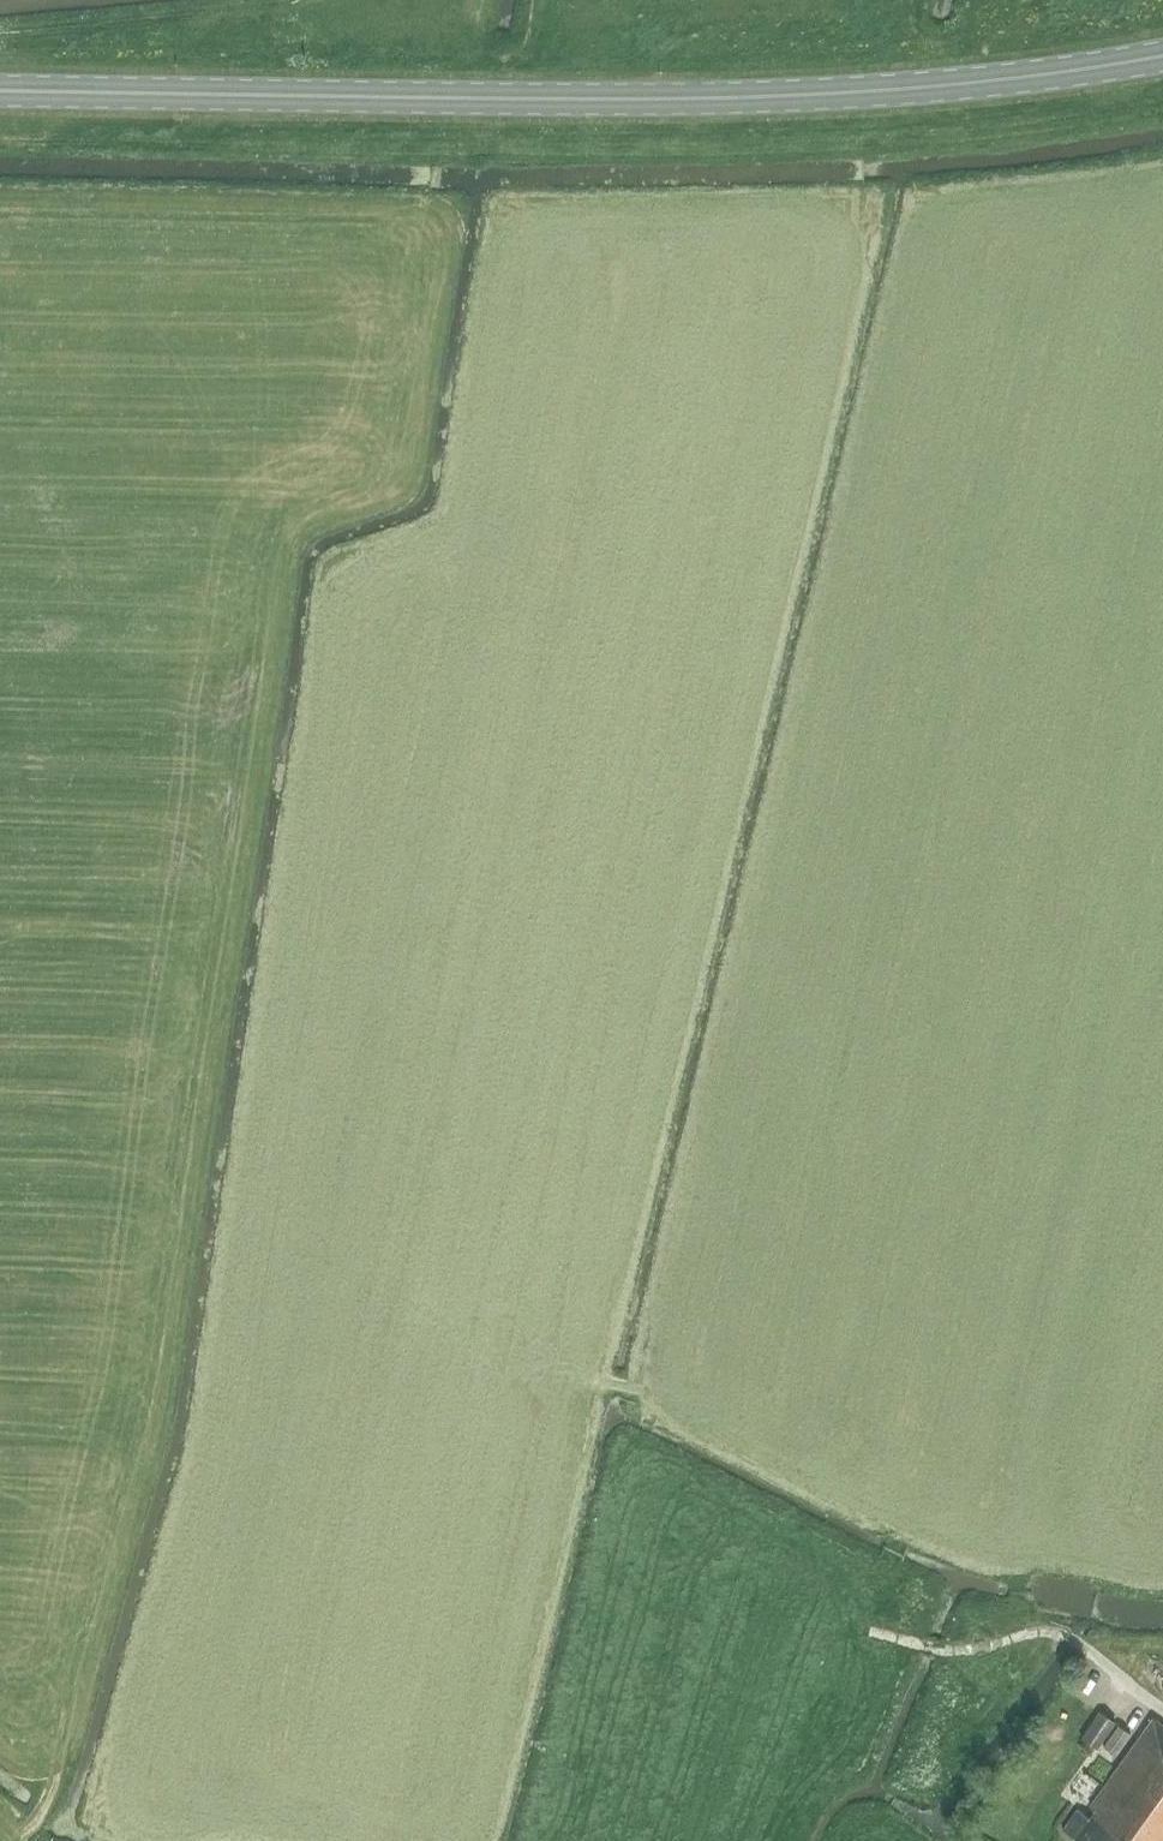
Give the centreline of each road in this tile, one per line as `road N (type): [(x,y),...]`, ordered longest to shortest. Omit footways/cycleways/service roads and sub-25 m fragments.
road 1 (primary): [(0,92),(765,98),(1010,79),(1162,57)]
road 2 (track): [(1132,1686),(1077,1642),(1052,1632),(960,1649),(870,1632)]

